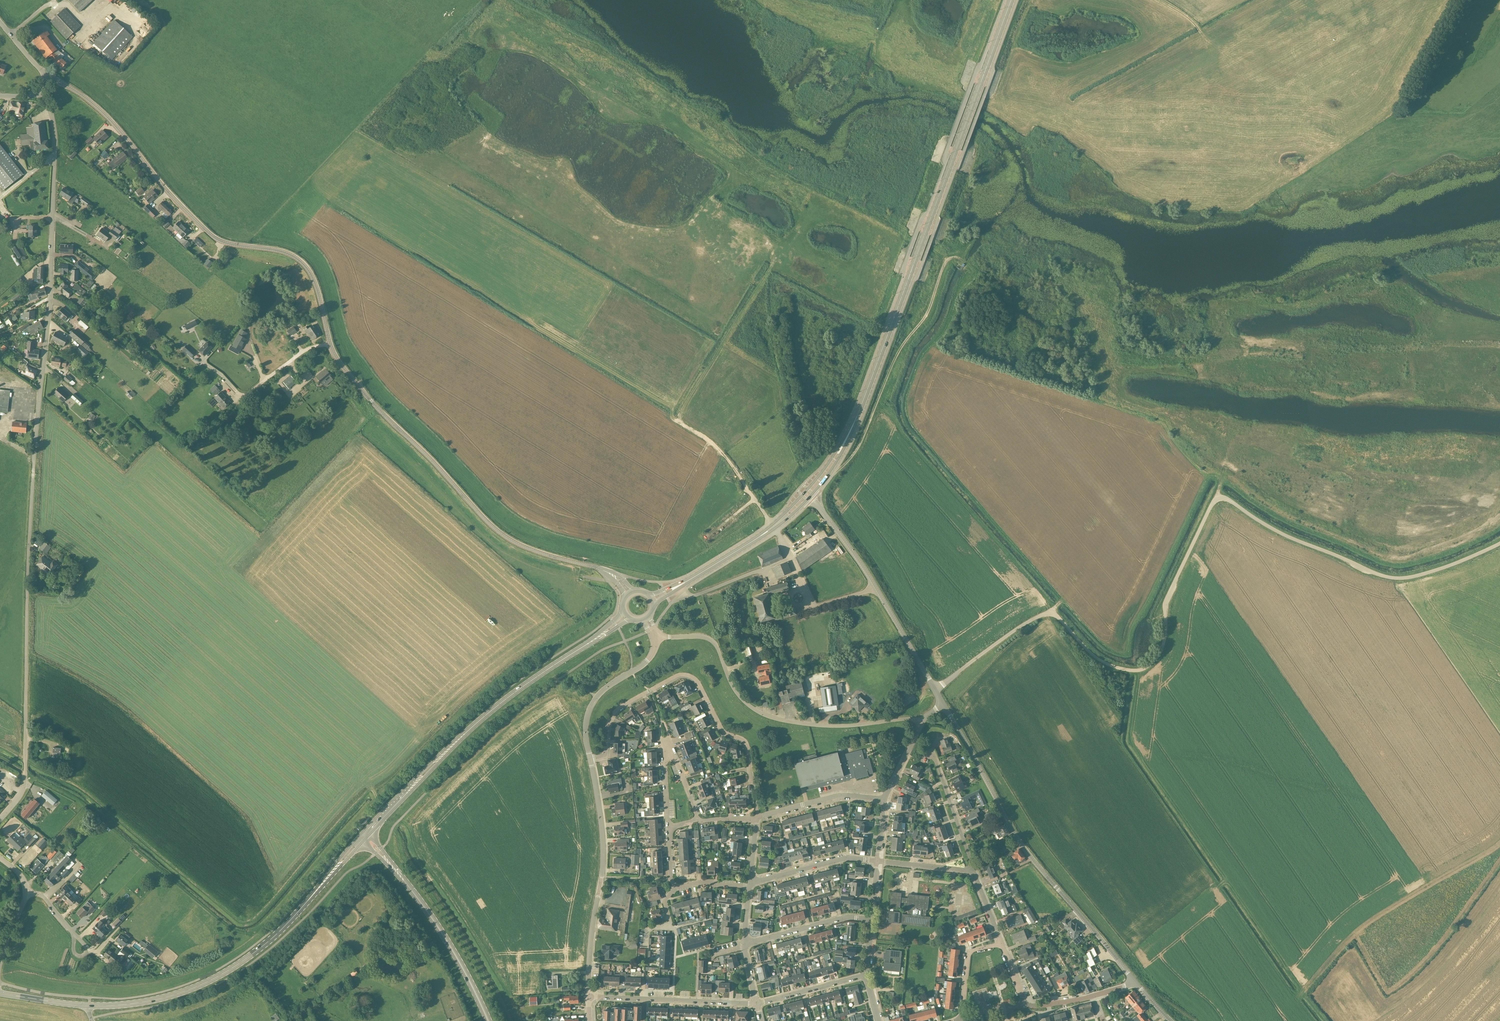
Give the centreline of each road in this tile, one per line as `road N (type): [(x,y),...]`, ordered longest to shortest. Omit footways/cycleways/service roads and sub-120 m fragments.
road 1 (unclassified): [(935,689),(1051,610),(1097,658),(1145,668),(1163,649),(1164,604),(1206,513),(1222,497),(1286,534),(1393,579),(1499,544)]
road 2 (secondary): [(864,400),(1011,0)]
road 3 (tertiary): [(331,344),(307,266),(277,249),(214,237),(110,119),(49,76)]
road 4 (tertiary): [(630,593),(605,570),(533,550),(490,524),(371,401),(331,344)]
road 5 (residential): [(35,467),(56,146),(39,92)]
road 6 (unclassified): [(0,820),(24,787),(35,467)]
road 7 (secondary): [(367,832),(503,697),(626,615)]
road 8 (residential): [(1136,983),(1028,854),(944,705)]
road 9 (tertiary): [(98,1005),(167,996),(238,965),(298,913),(360,840)]
road 10 (track): [(776,526),(719,448),(678,422),(766,276)]
road 11 (unclassified): [(926,717),(840,726),(767,716),(737,694),(709,639),(657,637)]
road 12 (residential): [(590,759),(605,754),(615,711),(690,675),(722,729),(748,746),(757,817)]
road 13 (track): [(827,477),(858,446),(948,260),(961,261)]
road 14 (residential): [(589,997),(603,855),(590,759)]
road 15 (residential): [(589,997),(757,1004)]
road 16 (secondary): [(488,1020),(404,881)]
road 17 (unclassified): [(331,344),(300,352),(244,395),(204,362)]
road 18 (secondary): [(864,400),(826,467),(776,526)]
road 19 (track): [(816,194),(948,260)]
road 20 (unclassified): [(589,752),(588,714),(597,696),(643,664),(657,637)]
road 21 (secondary): [(653,599),(776,526)]
road 22 (residential): [(698,820),(669,756),(670,825)]
road 23 (residential): [(745,943),(847,916),(872,920)]
road 24 (residential): [(757,817),(841,797),(884,799)]
road 25 (residential): [(973,870),(926,750)]
road 26 (residential): [(752,882),(843,857),(877,861)]

